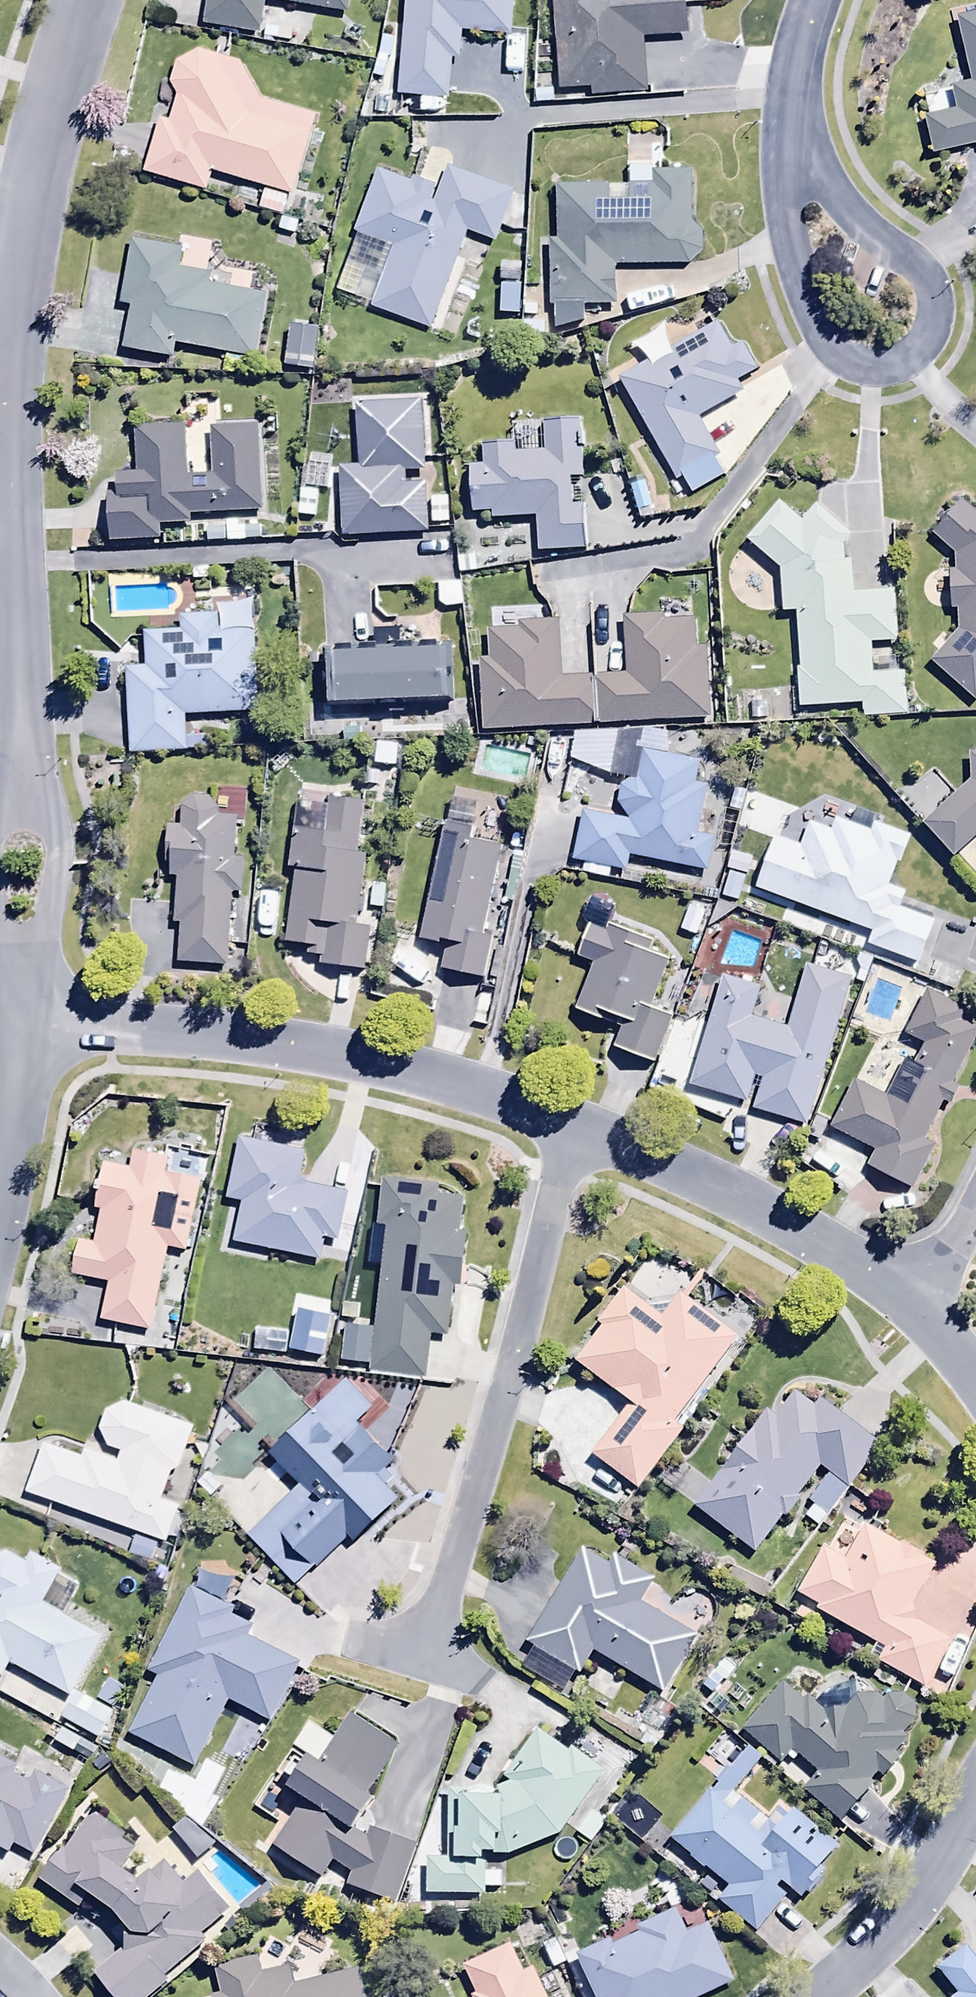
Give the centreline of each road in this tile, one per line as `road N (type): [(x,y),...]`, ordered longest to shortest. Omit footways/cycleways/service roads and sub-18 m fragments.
road 1 (residential): [(87,0),(38,164),(3,367),(25,1025)]
road 2 (residential): [(576,1120),(425,1667)]
road 3 (residential): [(576,1120),(331,1052),(228,1037),(25,1025)]
road 4 (residential): [(918,1288),(804,1218),(576,1120)]
road 5 (residential): [(909,359),(879,368),(852,363),(827,347),(805,317),(781,238),(790,119)]
road 6 (residential): [(790,119),(856,216),(922,261),(933,313),(927,339),(909,359)]
road 7 (residential): [(814,1996),(919,1888),(975,1797)]
road 8 (residential): [(25,1025),(0,1167)]
road 9 (residential): [(815,0),(790,119)]

